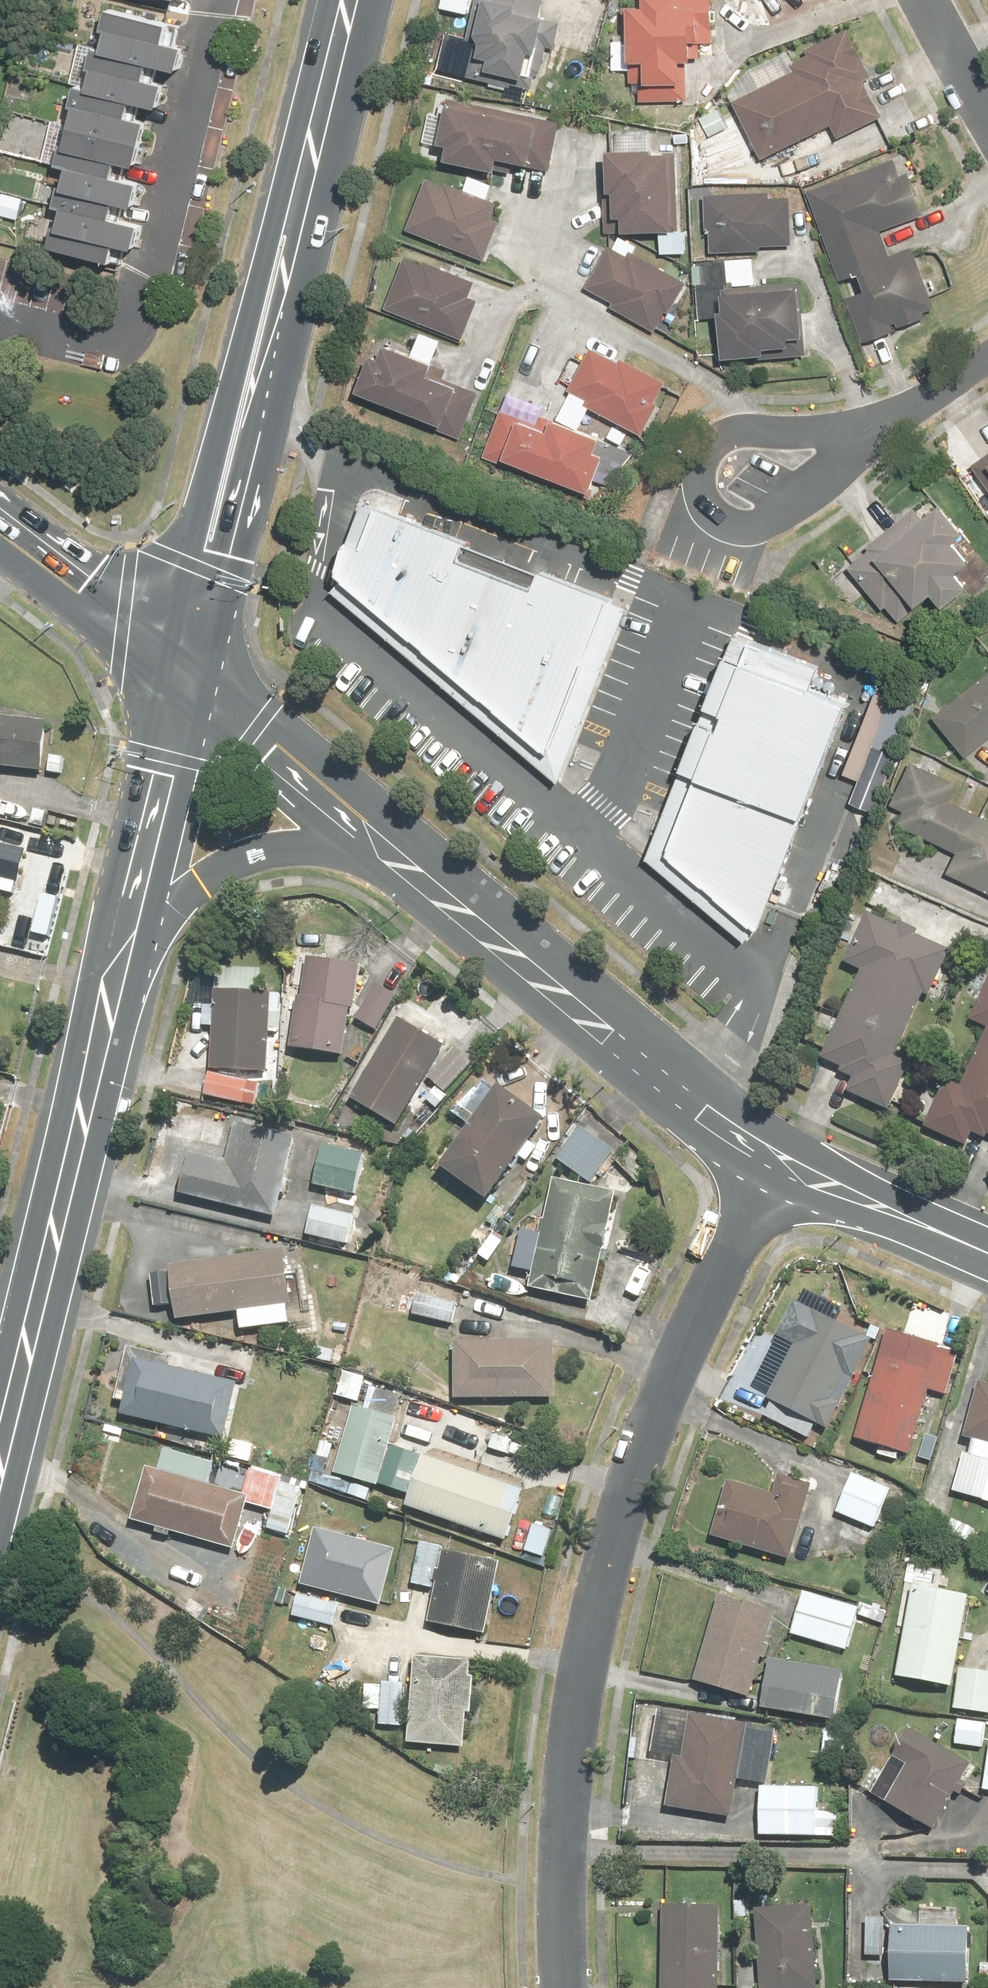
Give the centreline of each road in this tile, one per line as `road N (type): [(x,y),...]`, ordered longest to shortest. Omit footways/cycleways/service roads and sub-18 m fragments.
road 1 (residential): [(566,1987),(565,1788),(618,1523),(774,1149)]
road 2 (secondary): [(0,1490),(126,945)]
road 3 (tertiary): [(402,852),(703,1101),(774,1149)]
road 4 (secondary): [(189,656),(178,566),(255,277),(296,206)]
road 5 (secondary): [(296,206),(305,293),(225,586),(189,656)]
road 6 (residential): [(0,312),(106,328),(135,302),(169,247),(225,0)]
road 7 (residential): [(874,436),(757,529),(720,516),(706,489),(716,441),(774,433)]
road 8 (secondary): [(402,852),(309,840),(256,850),(196,879),(126,945)]
road 9 (secondary): [(126,945),(189,656)]
road 10 (tertiary): [(189,656),(402,852)]
road 11 (tertiary): [(189,656),(0,512)]
road 12 (tertiary): [(774,1149),(987,1239)]
road 13 (secondary): [(296,206),(355,0)]
road 14 (residential): [(987,361),(874,436)]
road 15 (residential): [(929,0),(987,106)]

